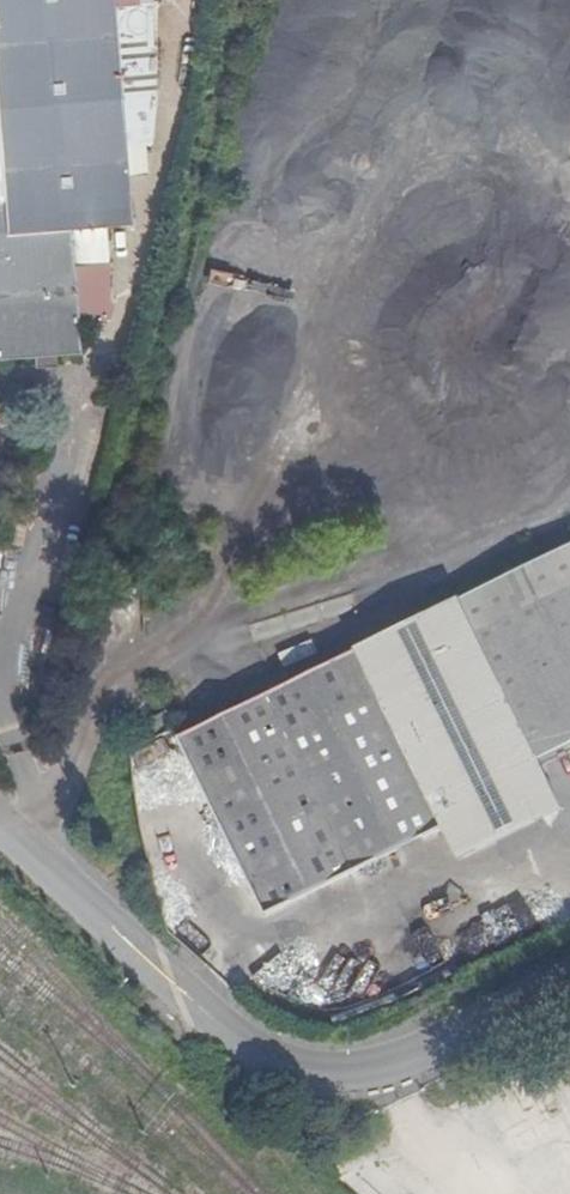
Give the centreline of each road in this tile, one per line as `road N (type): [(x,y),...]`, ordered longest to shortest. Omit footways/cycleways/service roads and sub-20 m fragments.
road 1 (unclassified): [(569,979),(384,1066),(288,1062),(229,1032),(0,827)]

